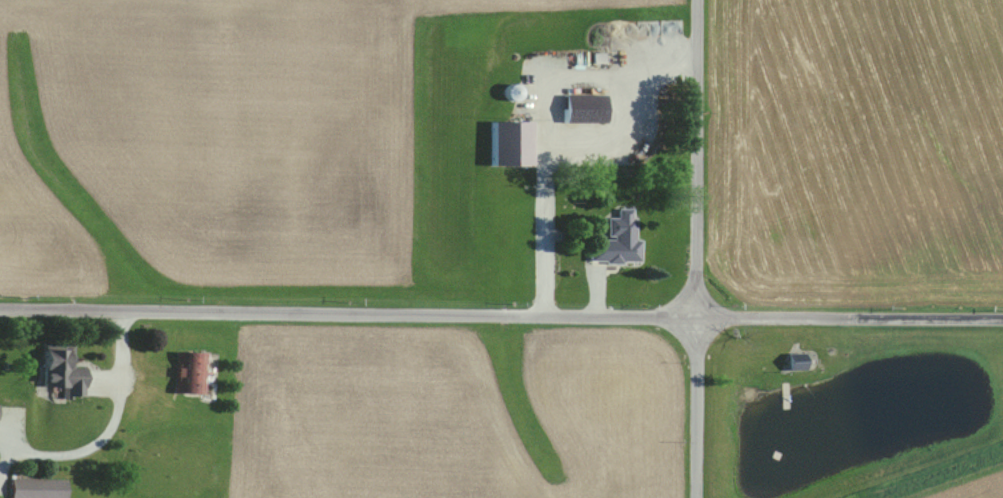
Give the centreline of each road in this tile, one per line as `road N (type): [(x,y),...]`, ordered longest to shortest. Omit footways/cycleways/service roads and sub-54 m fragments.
road 1 (residential): [(1002,319),(0,310)]
road 2 (residential): [(694,497),(698,0)]
road 3 (residential): [(115,311),(115,420),(104,438),(71,456),(8,456)]

